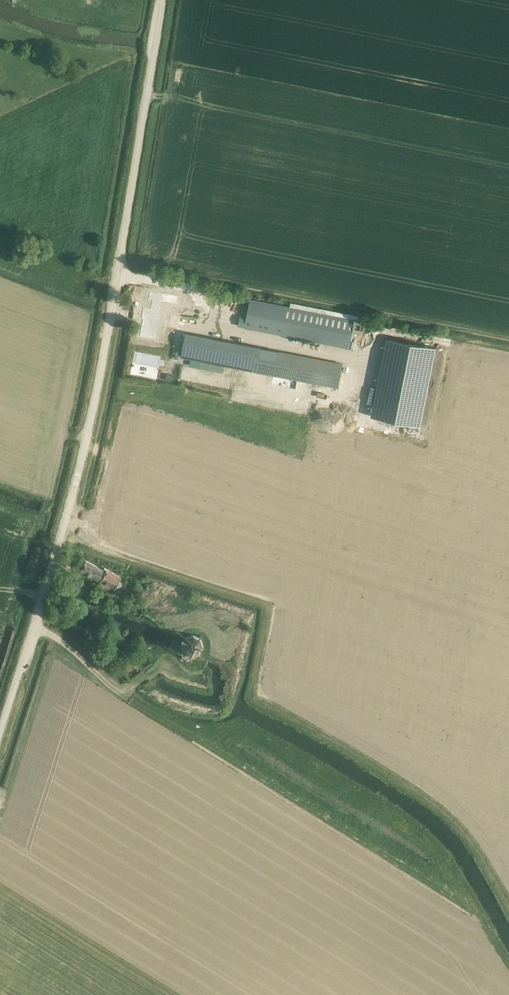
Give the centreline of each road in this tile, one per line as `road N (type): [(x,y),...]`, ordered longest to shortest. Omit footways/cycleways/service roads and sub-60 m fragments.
road 1 (unclassified): [(0,731),(79,475),(162,0)]

